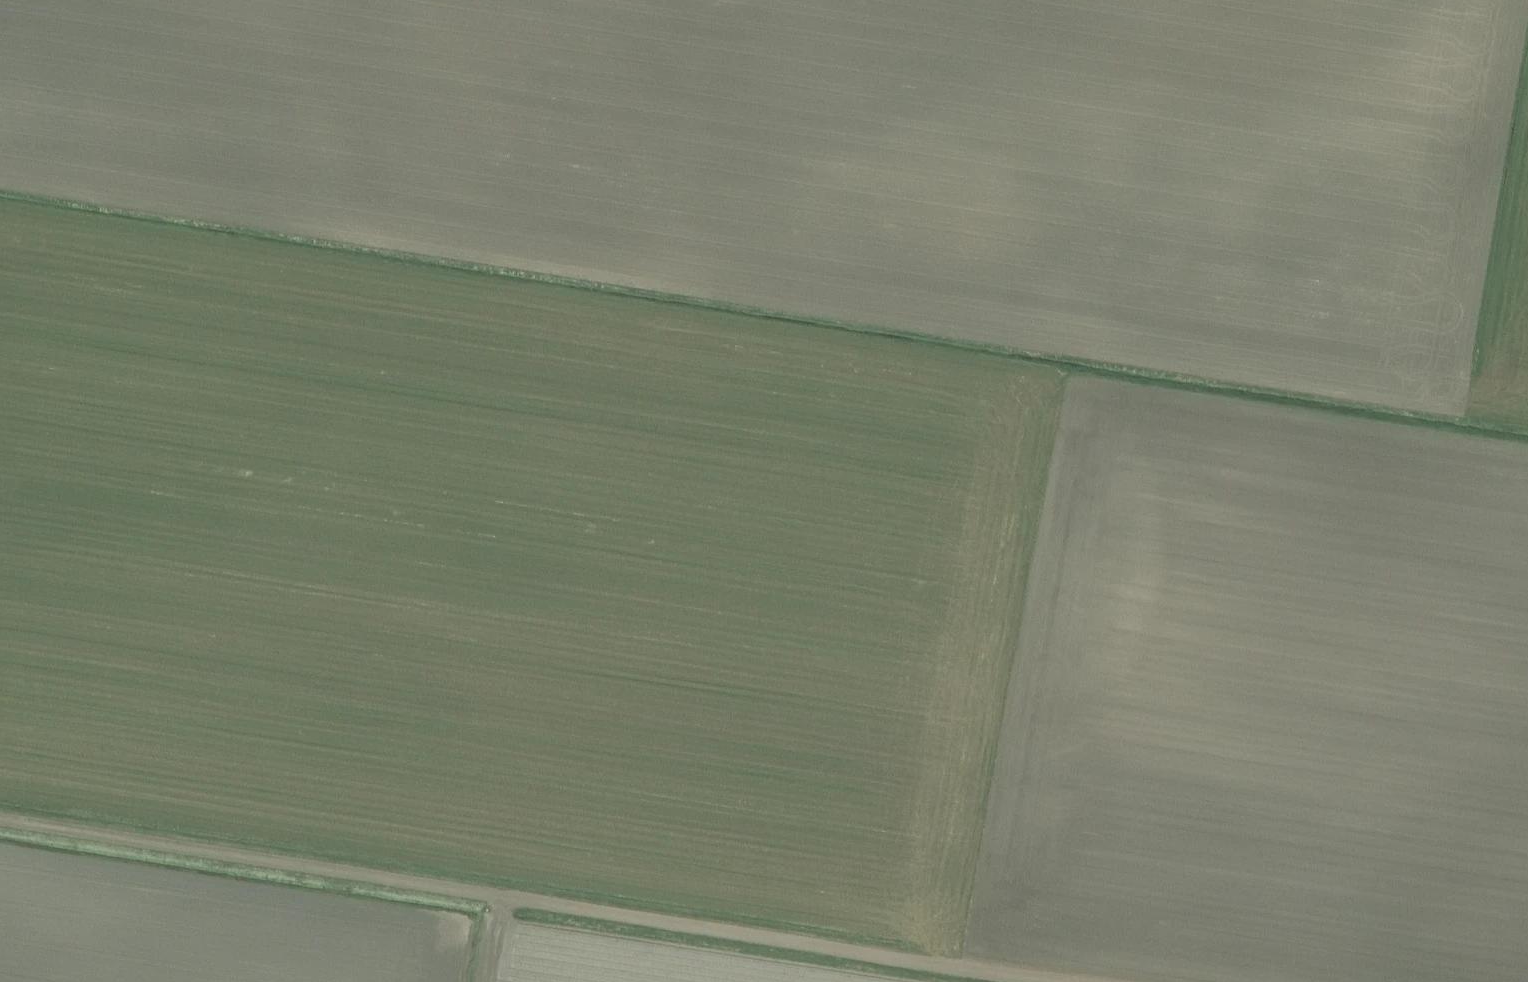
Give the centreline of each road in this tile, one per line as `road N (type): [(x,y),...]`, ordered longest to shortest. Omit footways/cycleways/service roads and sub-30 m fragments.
road 1 (track): [(1041,981),(0,821)]

